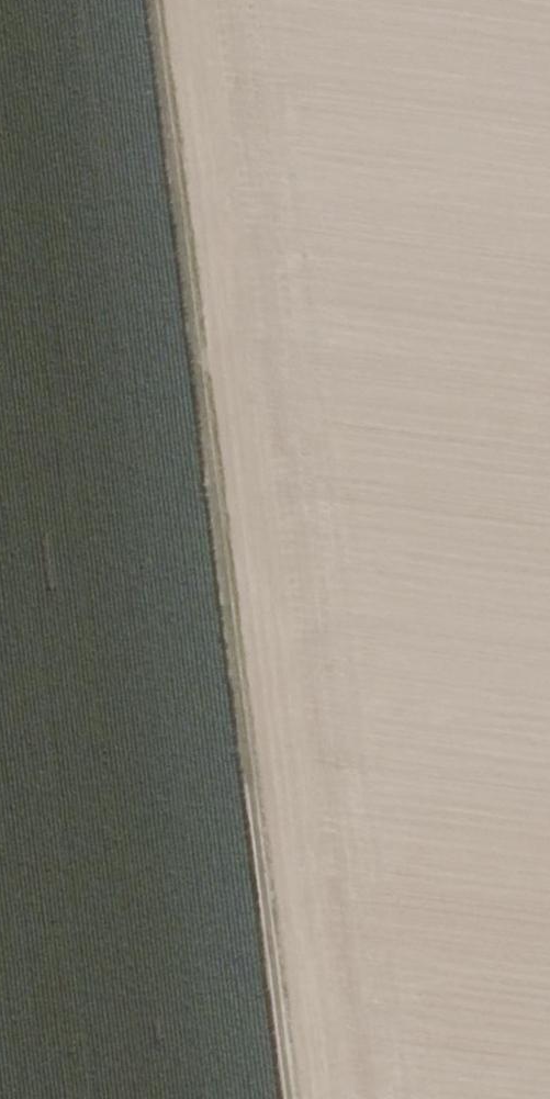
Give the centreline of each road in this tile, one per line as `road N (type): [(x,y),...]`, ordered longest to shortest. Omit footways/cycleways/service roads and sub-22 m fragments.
road 1 (track): [(155,0),(292,1098)]

